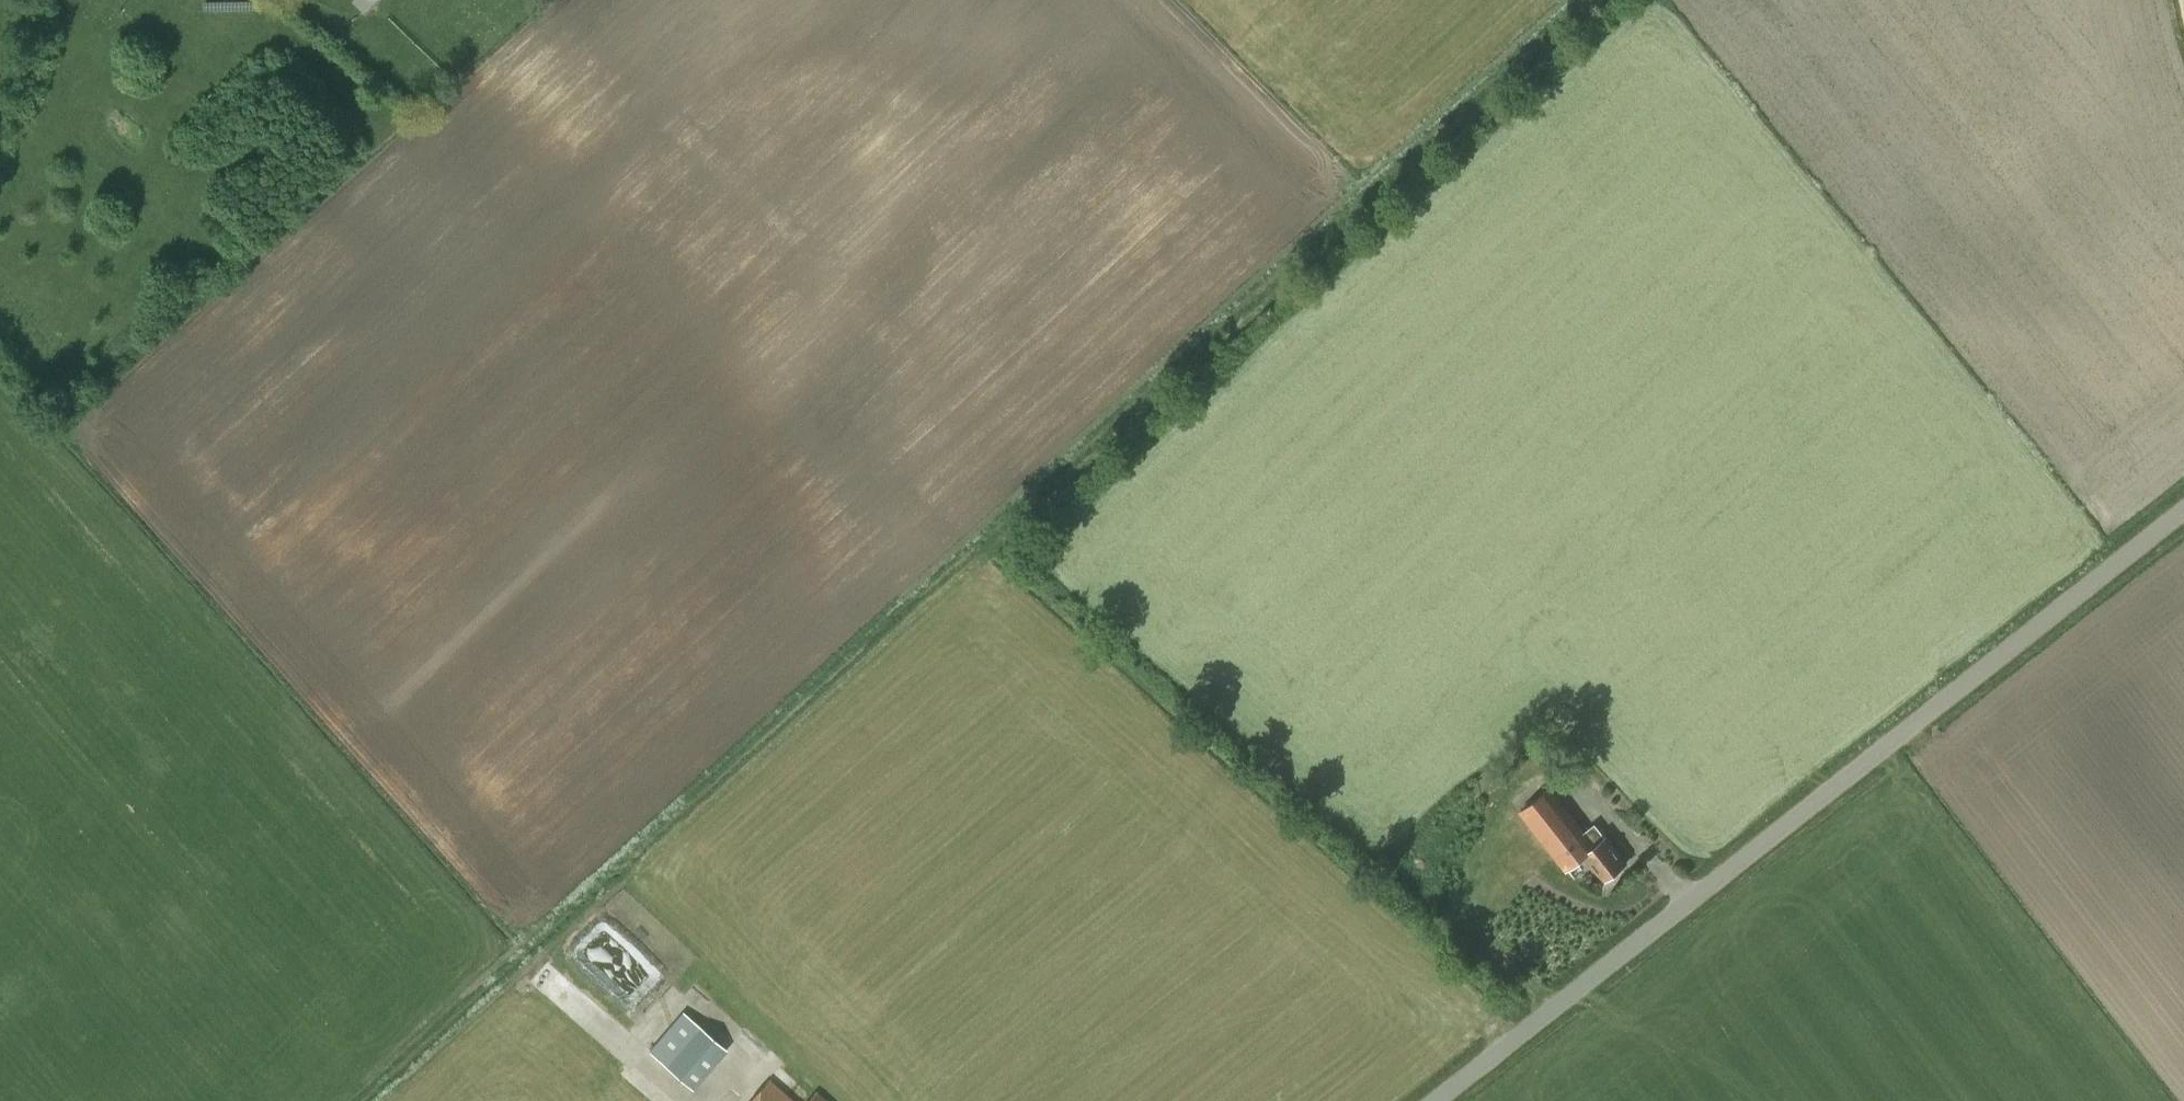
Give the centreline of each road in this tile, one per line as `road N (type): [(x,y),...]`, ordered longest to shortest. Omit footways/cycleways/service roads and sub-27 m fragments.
road 1 (unclassified): [(1438,1100),(2183,509)]

